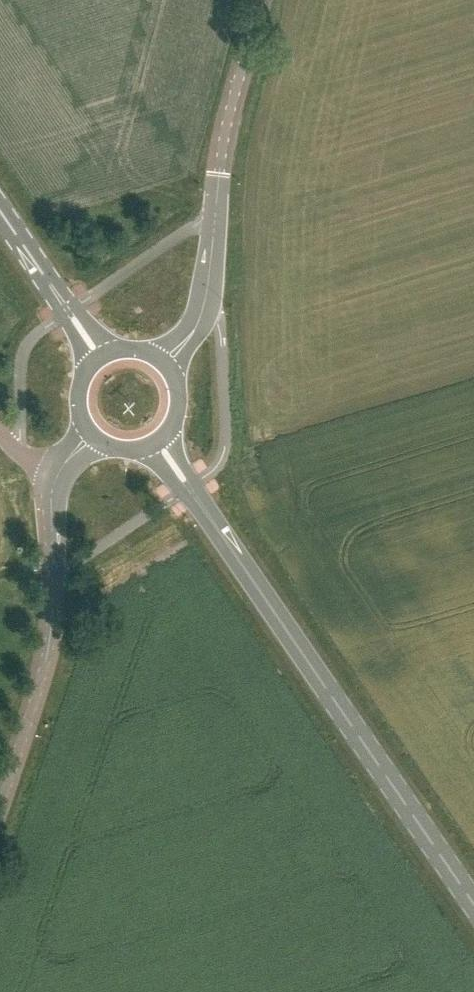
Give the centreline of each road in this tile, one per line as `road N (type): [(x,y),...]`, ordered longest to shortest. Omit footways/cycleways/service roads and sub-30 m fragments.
road 1 (primary): [(473,904),(156,446)]
road 2 (tertiary): [(164,368),(191,338),(207,294),(226,124),(256,0)]
road 3 (tertiary): [(0,805),(46,661),(57,476)]
road 4 (primary): [(101,361),(0,210)]

